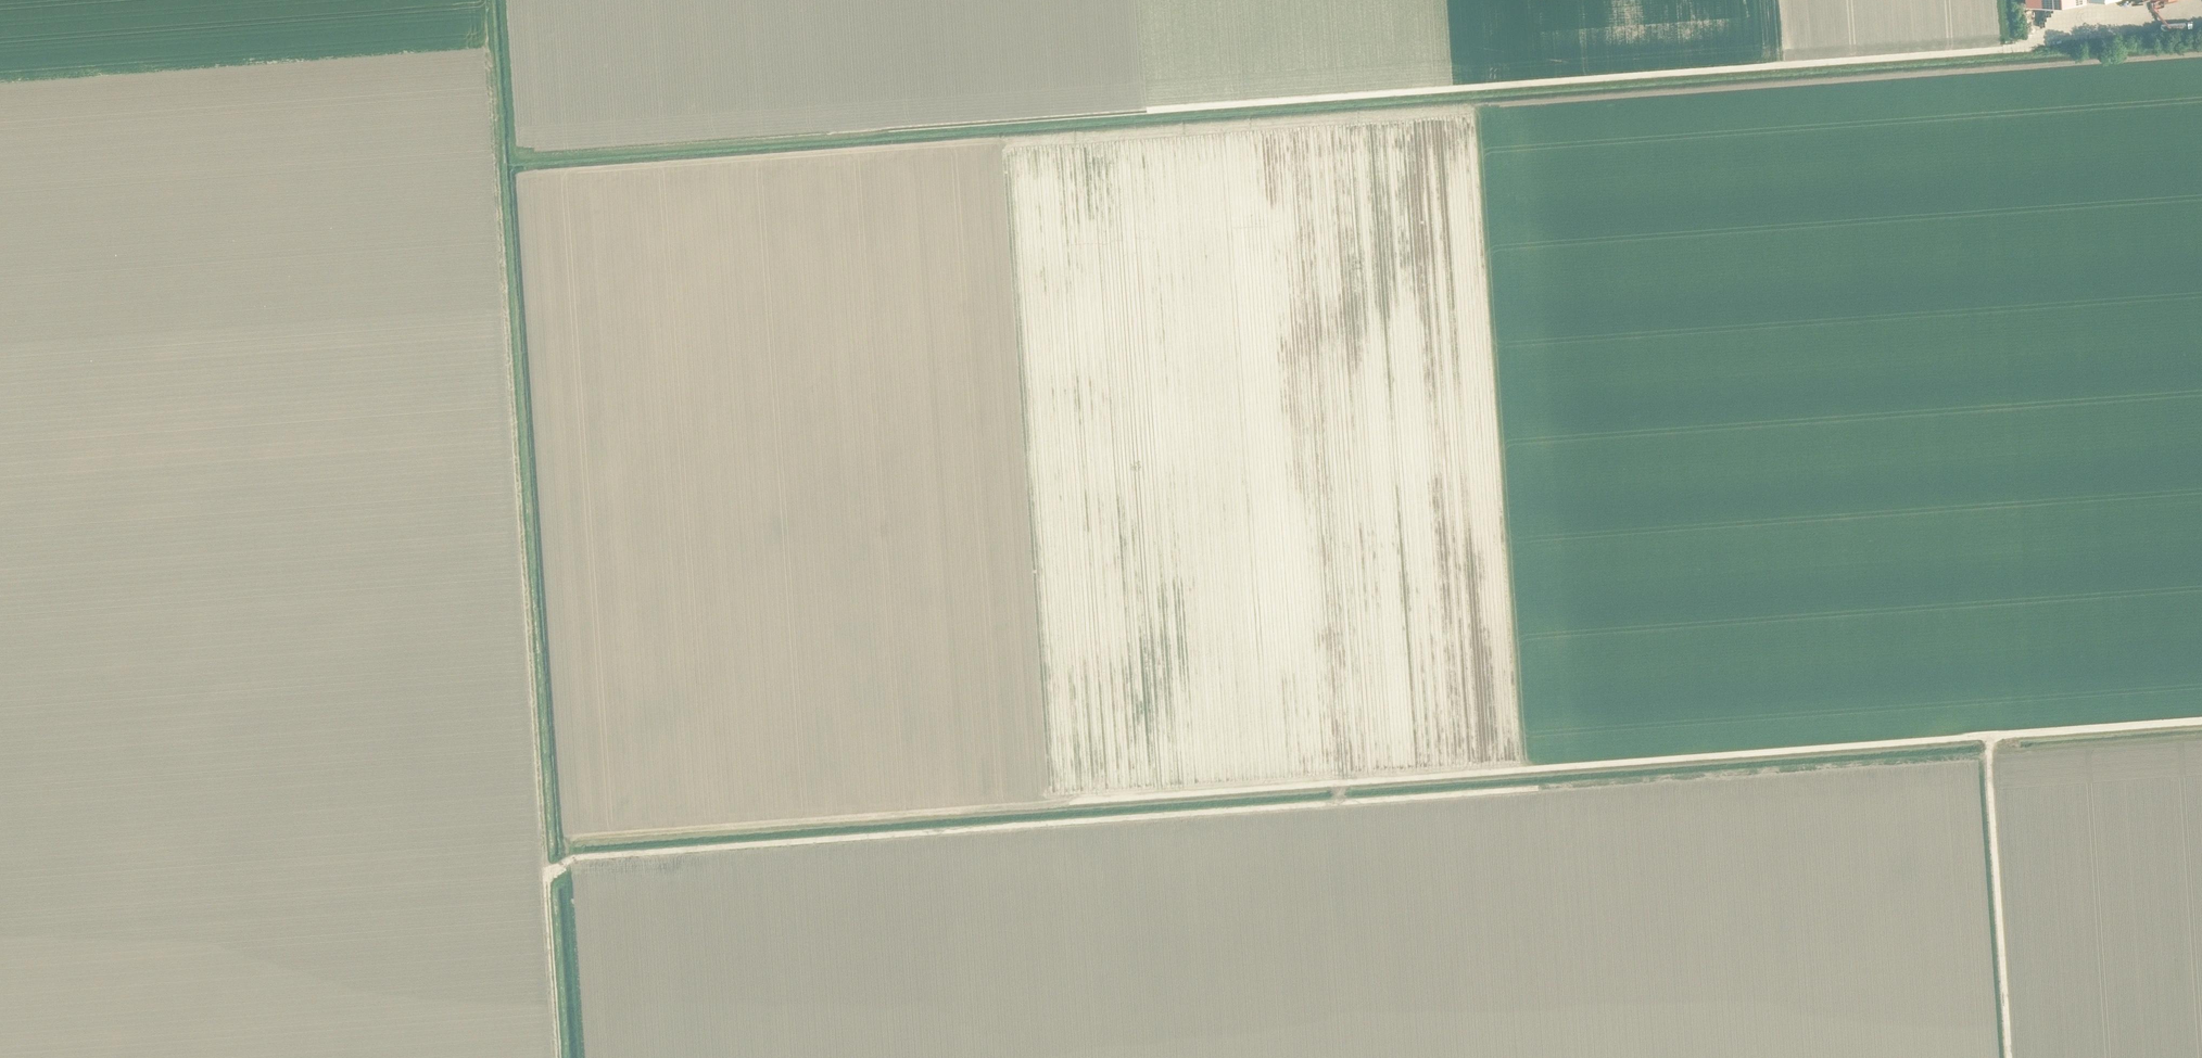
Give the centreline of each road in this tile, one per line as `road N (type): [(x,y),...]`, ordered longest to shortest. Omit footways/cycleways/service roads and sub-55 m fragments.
road 1 (track): [(2080,39),(887,133)]

